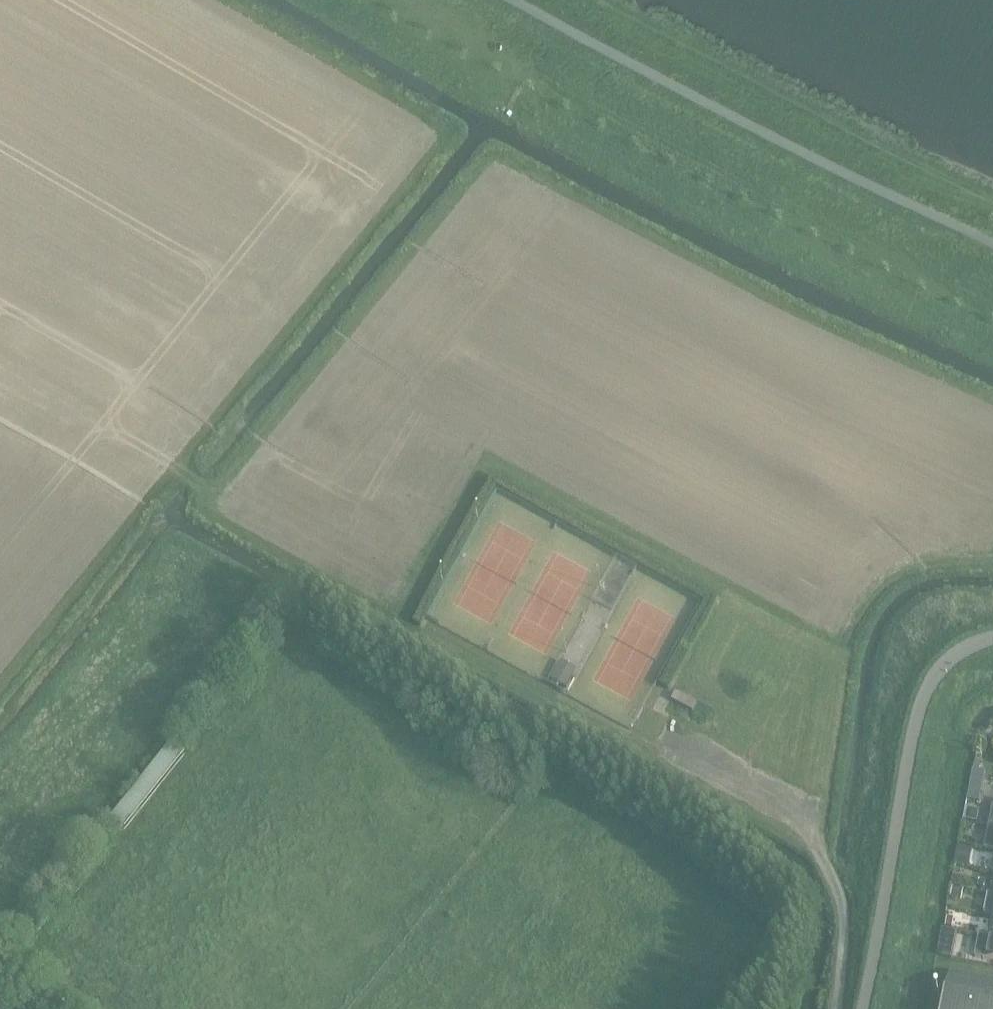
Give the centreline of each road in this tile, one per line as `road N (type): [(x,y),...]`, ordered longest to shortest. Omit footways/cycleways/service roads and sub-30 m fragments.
road 1 (unclassified): [(862,1008),(918,719),(947,660),(992,639)]

